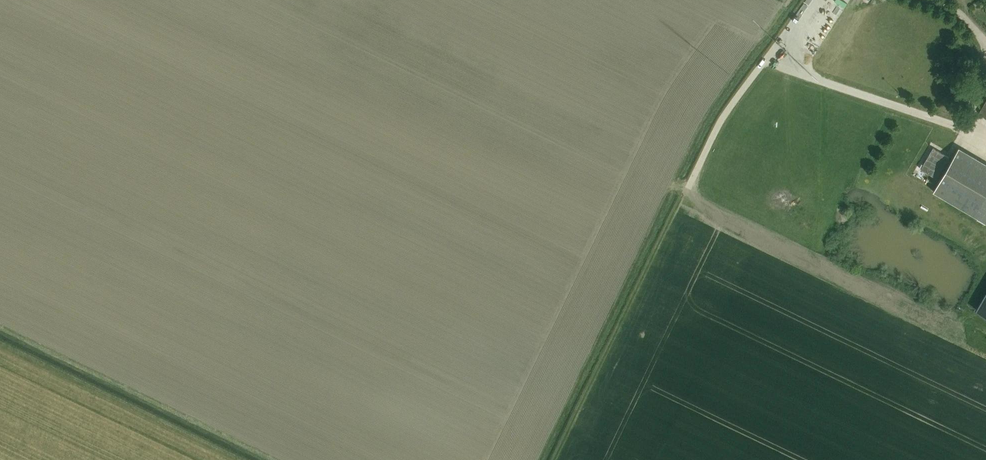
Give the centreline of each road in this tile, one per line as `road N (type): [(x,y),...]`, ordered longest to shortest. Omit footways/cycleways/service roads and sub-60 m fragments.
road 1 (track): [(985,138),(766,60),(686,191)]
road 2 (unclassified): [(969,132),(984,41),(959,13),(925,0)]

